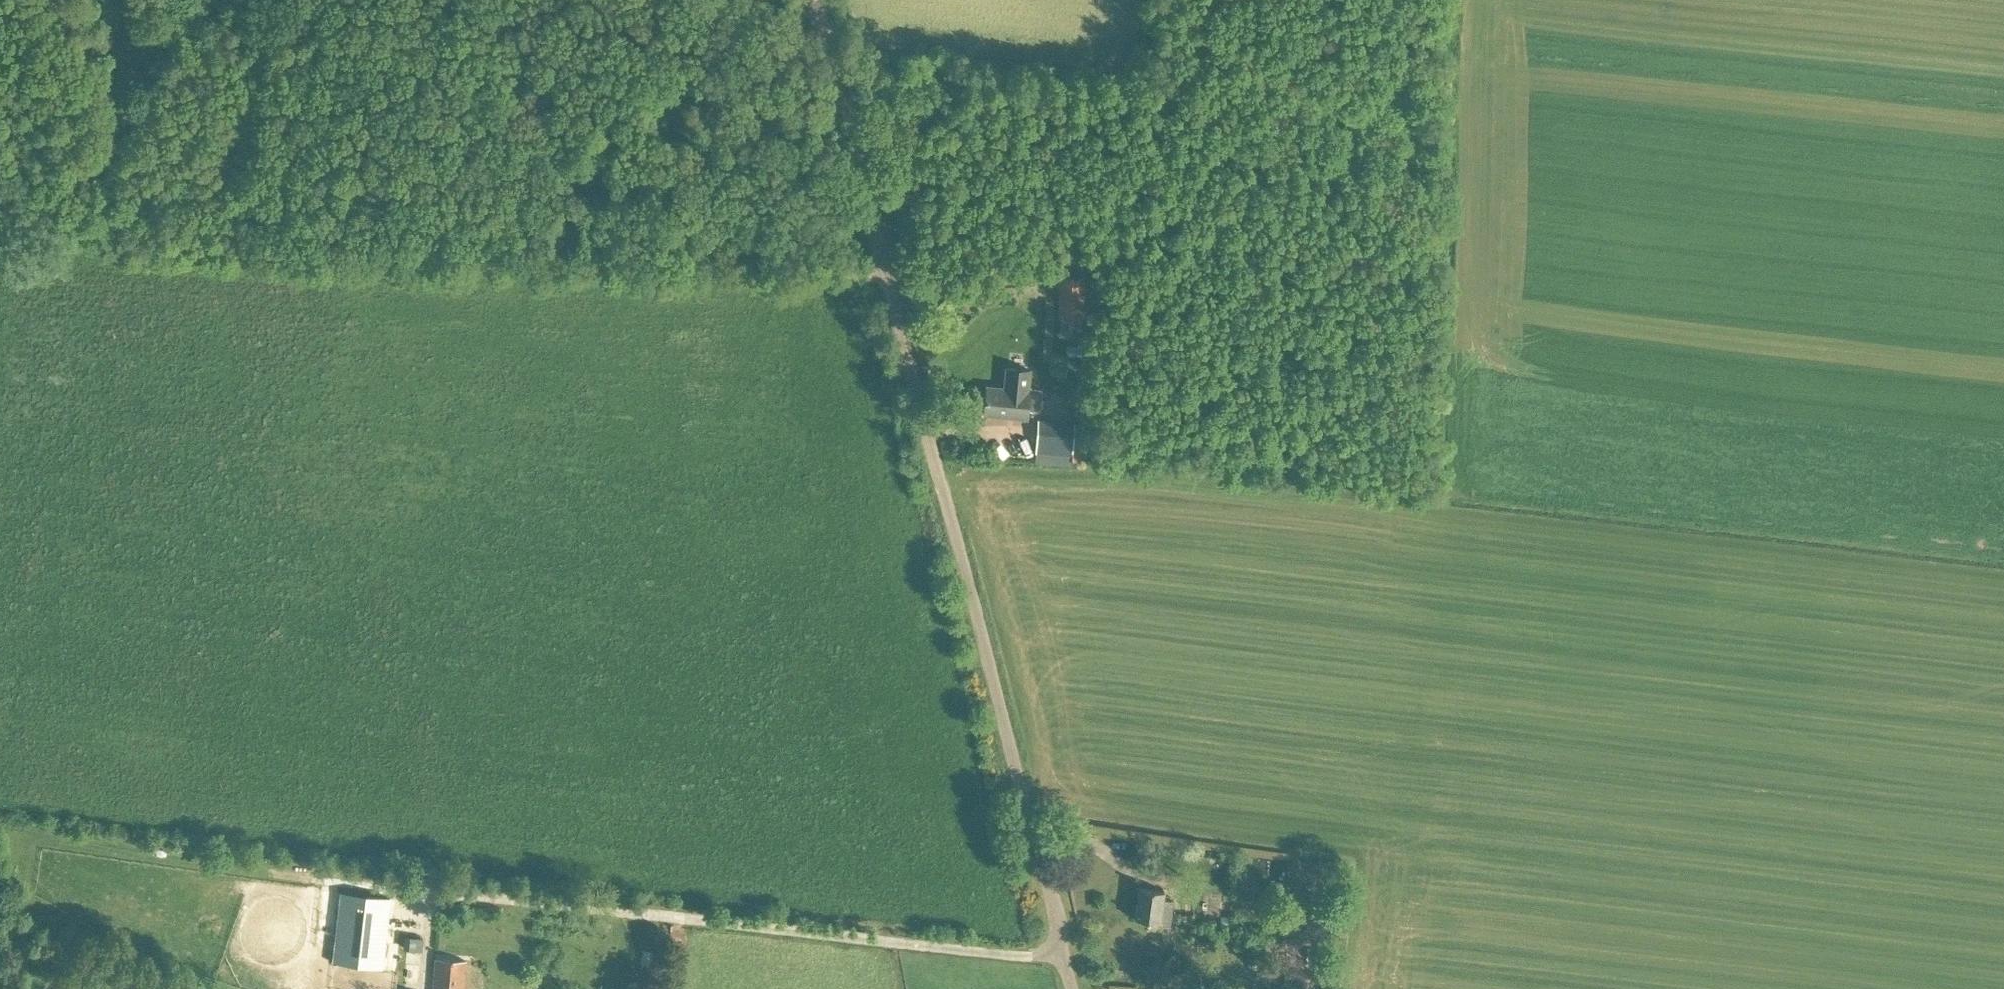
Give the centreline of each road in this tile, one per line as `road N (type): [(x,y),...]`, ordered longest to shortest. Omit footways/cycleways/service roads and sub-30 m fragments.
road 1 (track): [(1069,988),(817,0)]
road 2 (track): [(1061,960),(457,891)]

